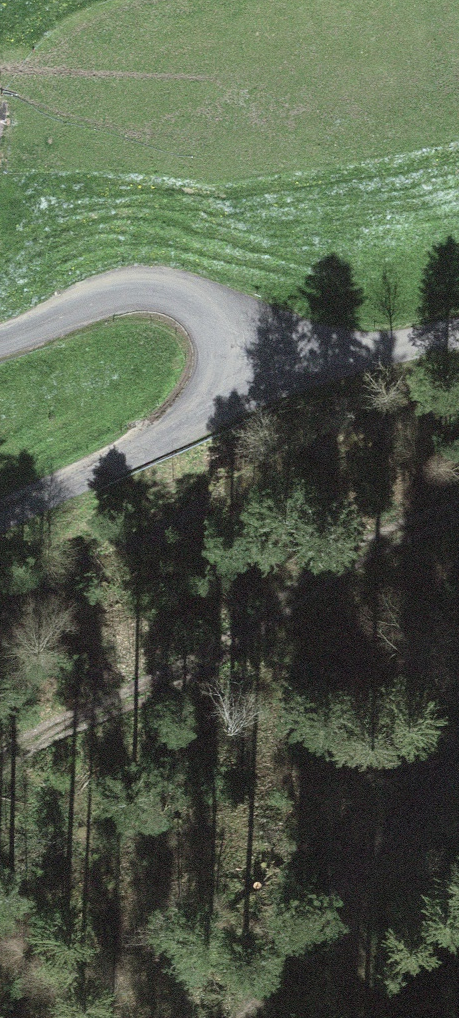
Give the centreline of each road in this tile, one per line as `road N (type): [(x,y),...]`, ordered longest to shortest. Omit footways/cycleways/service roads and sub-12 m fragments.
road 1 (track): [(458,509),(405,527),(308,580),(244,638),(0,763)]
road 2 (track): [(0,511),(294,374),(458,334)]
road 3 (track): [(247,1017),(263,969),(318,888),(458,759)]
road 4 (track): [(294,374),(232,319),(160,289),(115,295),(0,341)]

